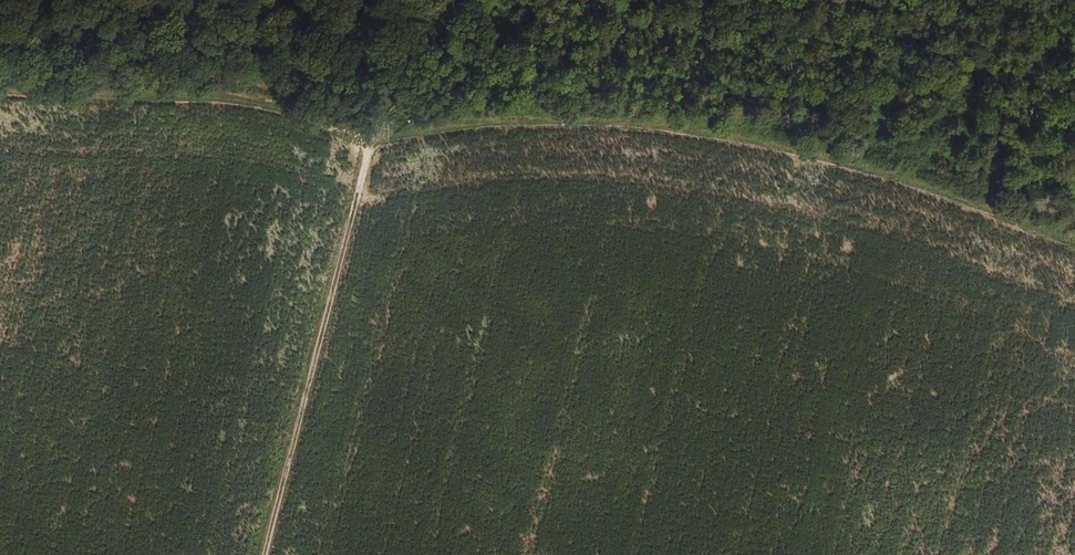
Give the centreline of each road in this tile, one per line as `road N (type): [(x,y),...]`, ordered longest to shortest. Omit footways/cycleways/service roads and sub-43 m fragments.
road 1 (track): [(1074,245),(907,182),(756,141),(614,122),(509,120),(374,135)]
road 2 (track): [(374,135),(267,554)]
road 3 (track): [(0,91),(227,99),(374,135)]
road 4 (track): [(468,124),(495,82),(495,0)]

